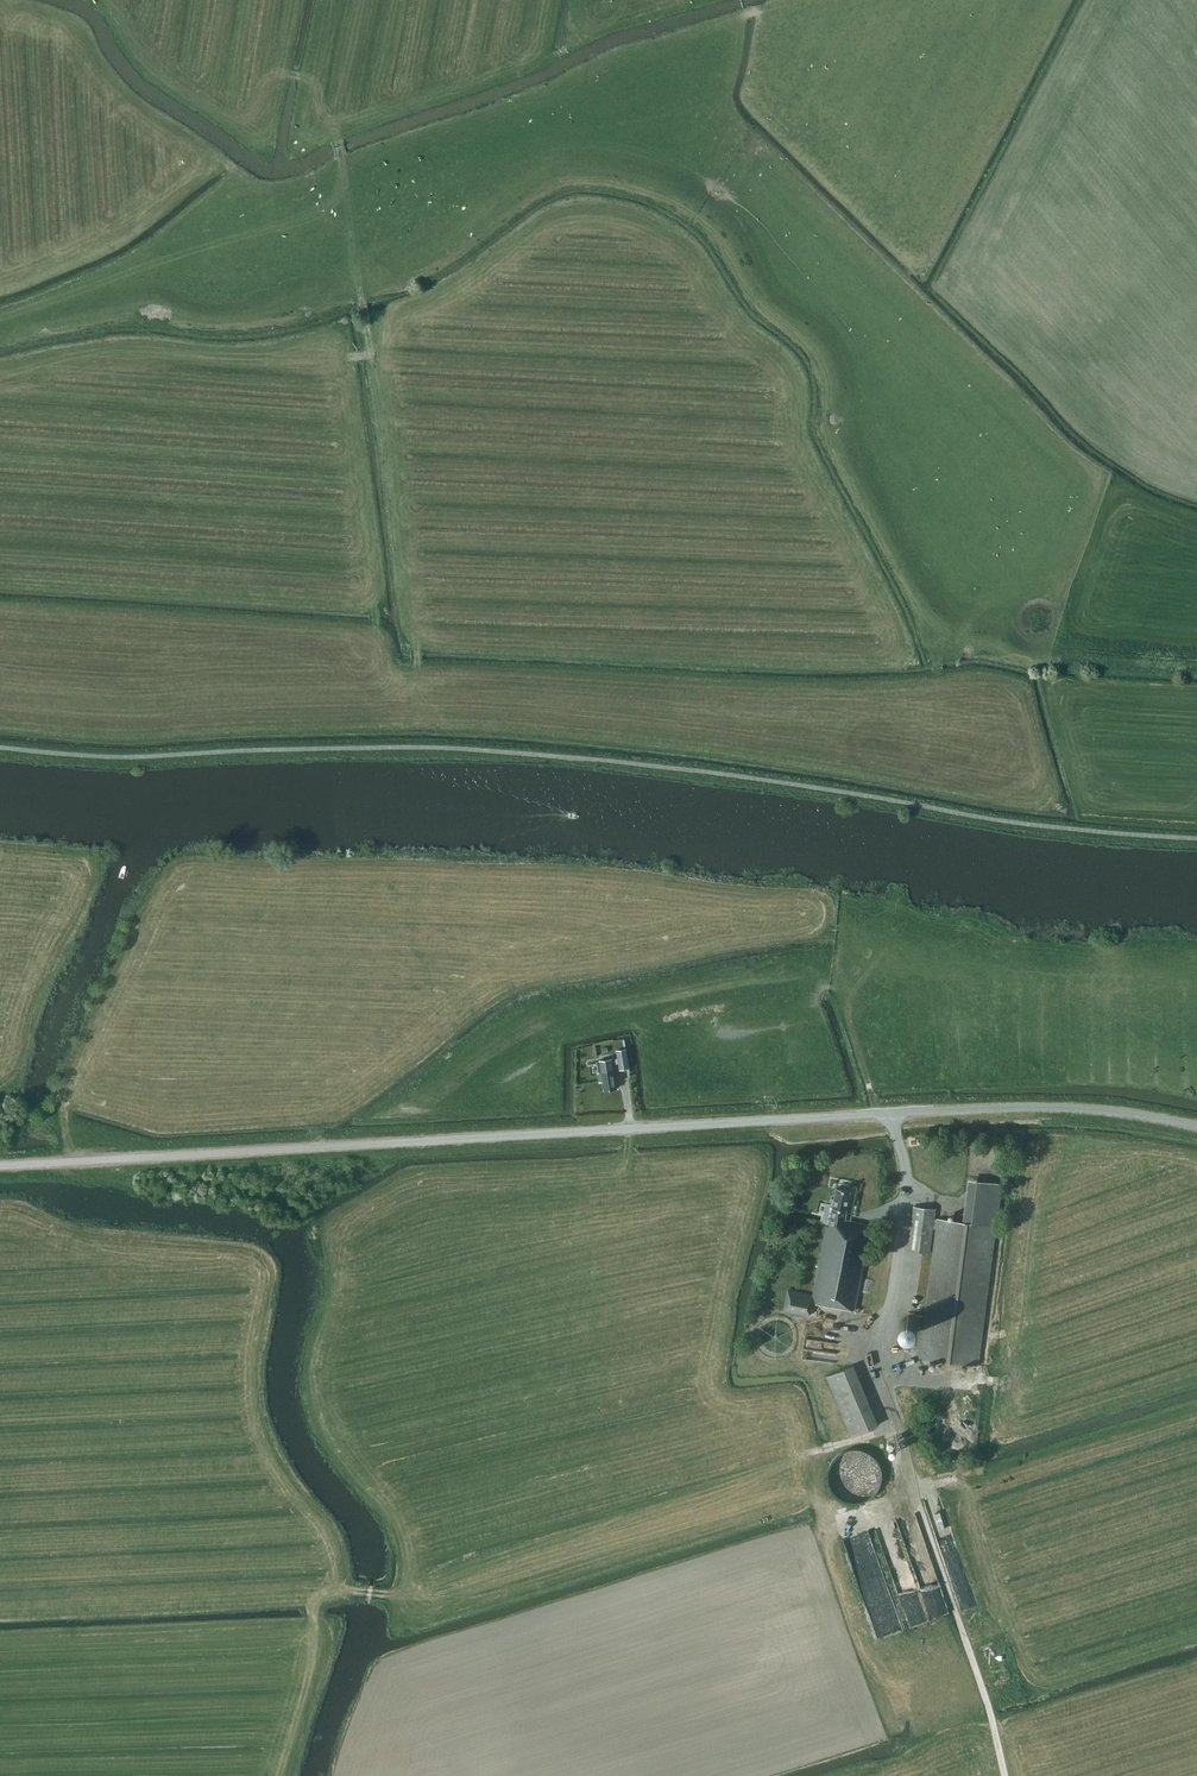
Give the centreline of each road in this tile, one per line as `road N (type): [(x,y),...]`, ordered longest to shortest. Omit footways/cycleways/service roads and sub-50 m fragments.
road 1 (unclassified): [(1196,1127),(1034,1108),(60,1162)]

